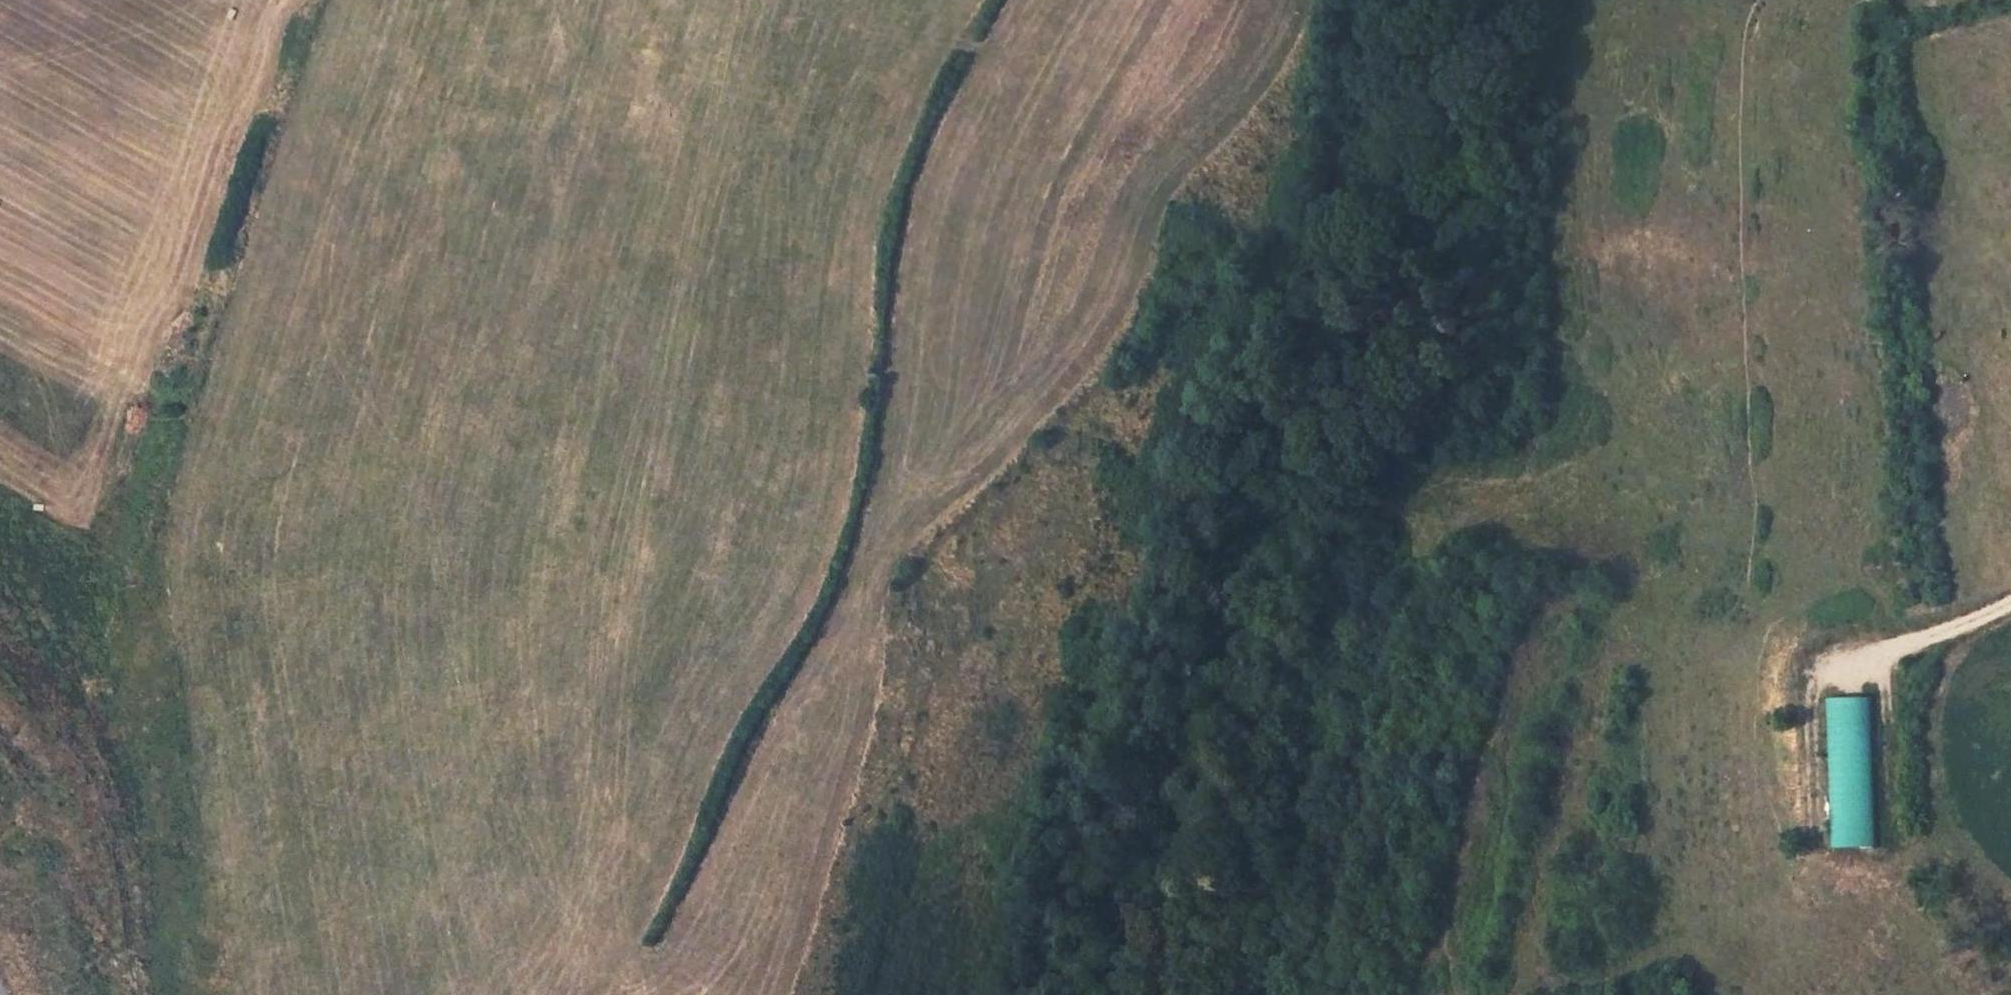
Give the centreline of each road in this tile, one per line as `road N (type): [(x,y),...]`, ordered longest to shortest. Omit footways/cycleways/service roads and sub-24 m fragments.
road 1 (track): [(308,0),(209,278),(104,657)]
road 2 (track): [(1963,644),(1946,533),(1924,211)]
road 3 (track): [(1963,644),(1900,623),(1770,641),(1545,576)]
road 4 (track): [(2010,610),(1963,644),(1946,670),(1930,711),(1929,756),(1937,818),(2010,903)]

